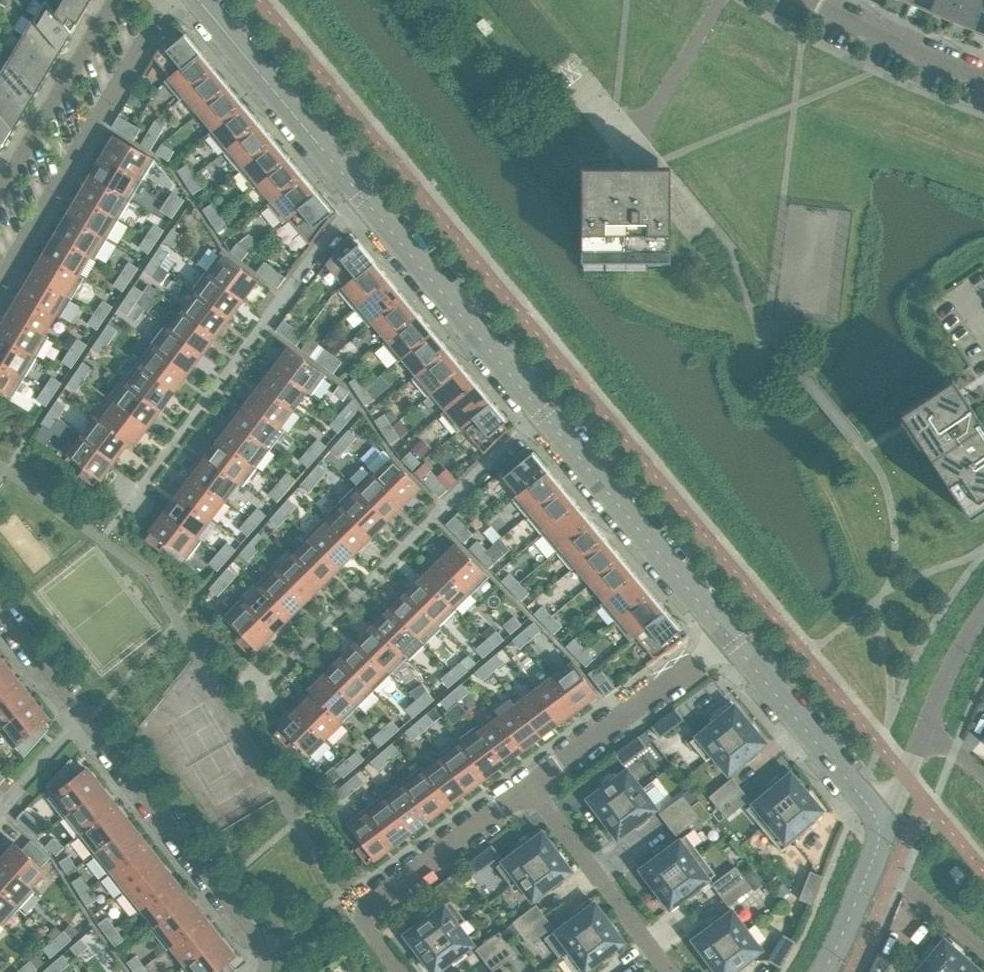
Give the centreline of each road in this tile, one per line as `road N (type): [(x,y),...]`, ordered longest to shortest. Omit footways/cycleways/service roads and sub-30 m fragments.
road 1 (residential): [(253,697),(544,412)]
road 2 (residential): [(126,510),(362,196)]
road 3 (residential): [(0,281),(169,0)]
road 4 (residential): [(264,971),(259,939),(84,717)]
road 5 (residential): [(544,412),(729,637)]
road 6 (residential): [(362,196),(544,412)]
road 7 (residential): [(403,971),(367,922),(370,905),(533,785)]
road 8 (residential): [(199,0),(362,196)]
road 9 (residential): [(533,785),(729,637)]
road 10 (residential): [(729,637),(879,825)]
road 11 (residential): [(671,971),(533,785)]
road 12 (residential): [(115,0),(0,192)]
road 13 (residential): [(983,77),(810,0)]
road 14 (residential): [(642,131),(721,0)]
road 15 (residential): [(875,855),(983,950)]
road 16 (residential): [(84,717),(0,610)]
road 17 (residential): [(925,726),(983,607)]
road 18 (residential): [(823,971),(875,855)]
road 19 (residential): [(0,811),(84,717)]

